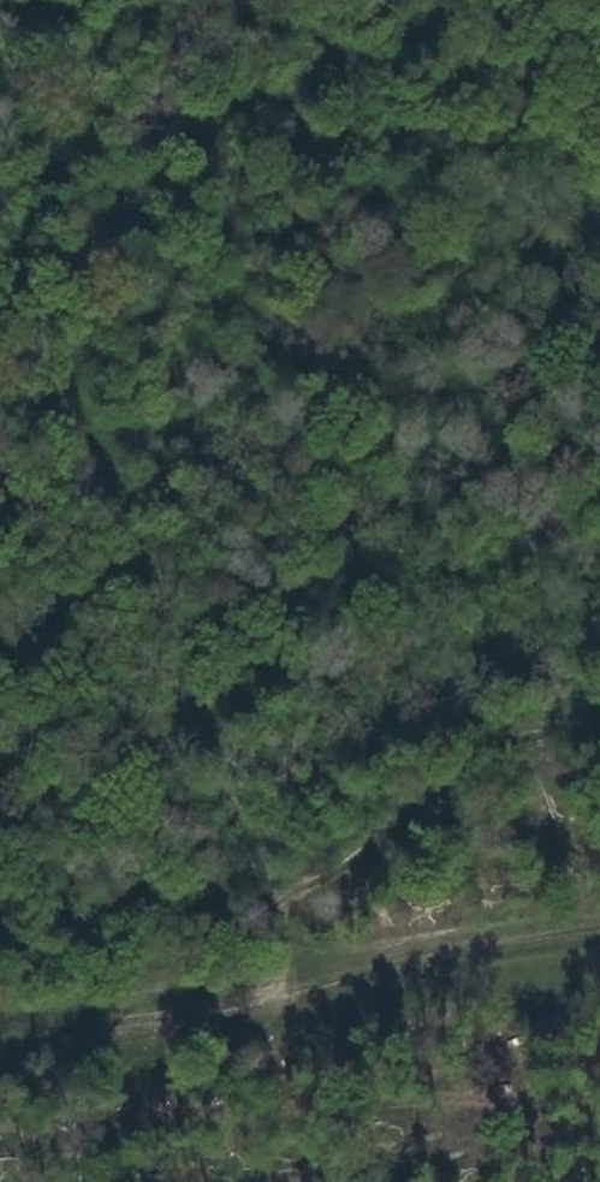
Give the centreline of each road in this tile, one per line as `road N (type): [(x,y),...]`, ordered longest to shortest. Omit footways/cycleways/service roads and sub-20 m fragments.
road 1 (track): [(599,936),(0,1030)]

